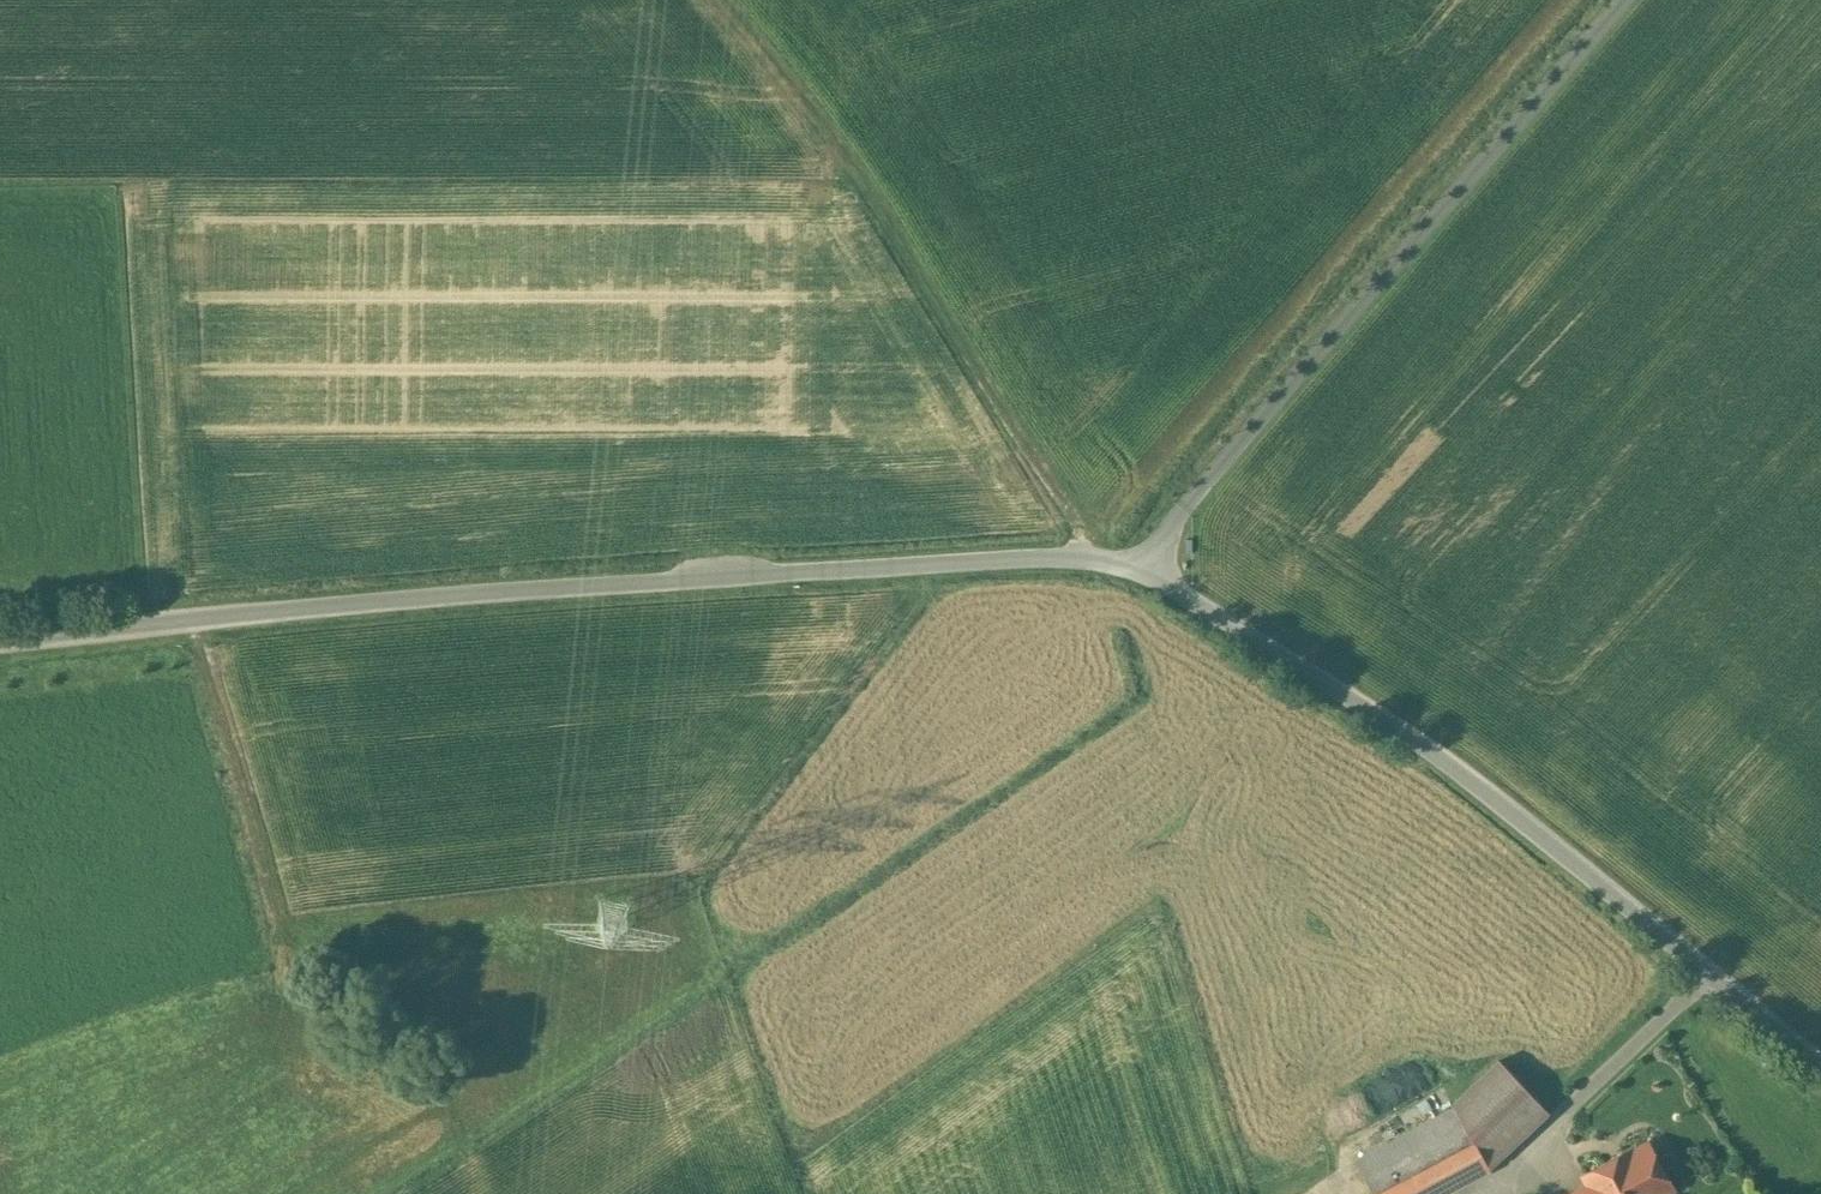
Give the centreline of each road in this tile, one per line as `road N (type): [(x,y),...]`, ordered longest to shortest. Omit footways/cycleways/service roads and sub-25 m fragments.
road 1 (unclassified): [(0,641),(333,605),(921,563),(1023,558),(1121,566),(1148,574),(1406,735),(1820,1065)]
road 2 (track): [(719,0),(817,123),(1077,520),(1082,559)]
road 3 (track): [(192,620),(286,966)]

